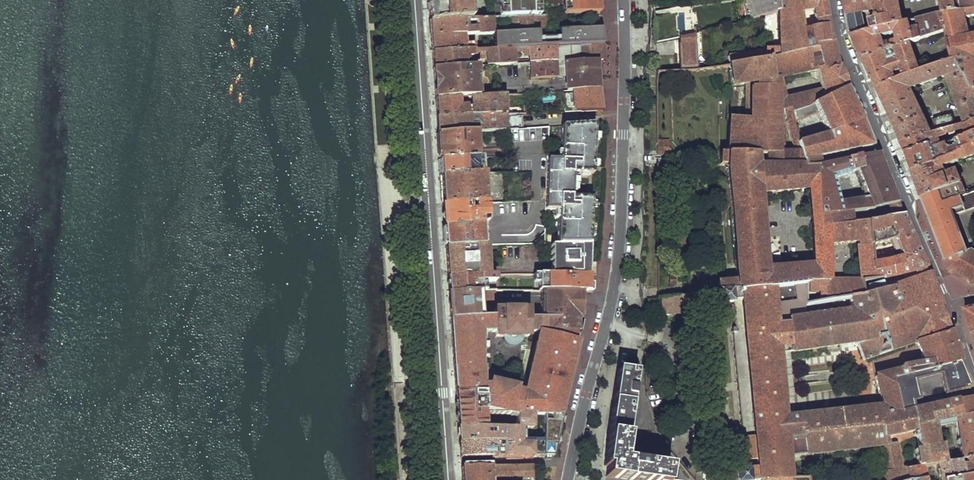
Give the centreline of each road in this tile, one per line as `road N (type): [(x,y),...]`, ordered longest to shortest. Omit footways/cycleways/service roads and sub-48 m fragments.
road 1 (residential): [(623,0),(615,276),(568,479)]
road 2 (tertiary): [(413,0),(447,479)]
road 3 (residential): [(833,0),(851,65),(949,303)]

